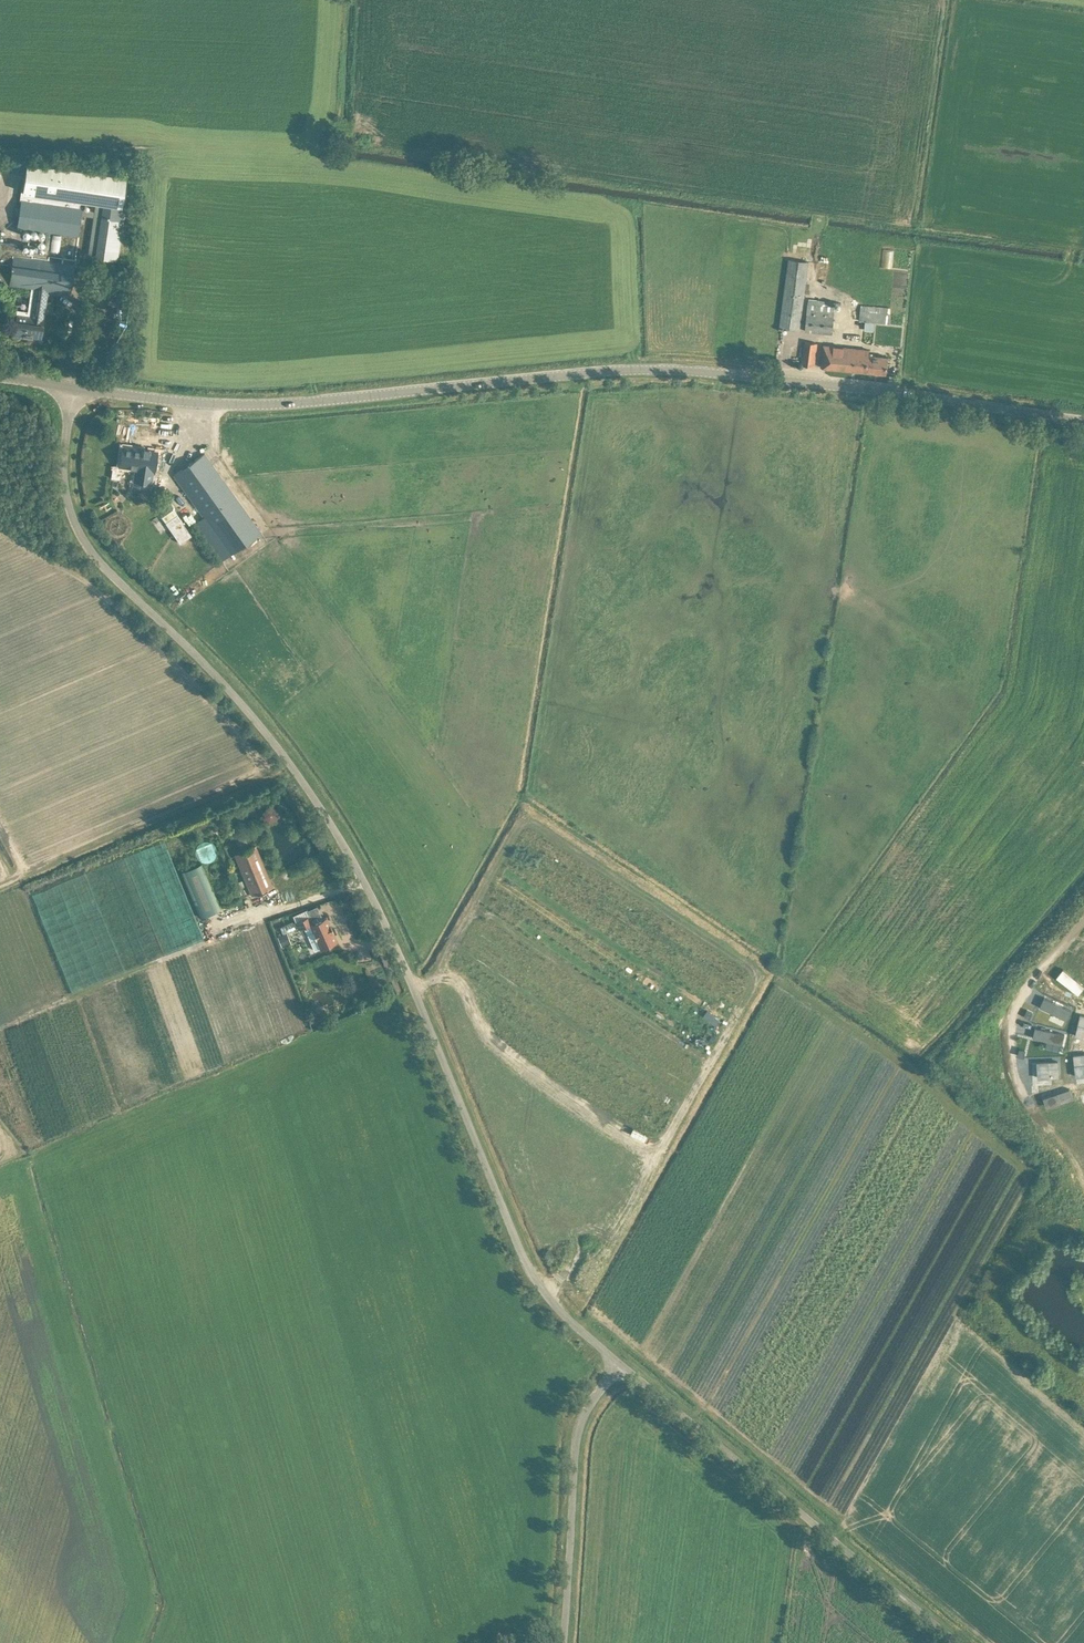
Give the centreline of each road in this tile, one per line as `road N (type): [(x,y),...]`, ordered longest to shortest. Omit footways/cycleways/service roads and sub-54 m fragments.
road 1 (unclassified): [(619,1363),(551,1303),(527,1266),(385,922),(324,814),(223,681),(99,561),(72,520),(63,462),(71,387)]
road 2 (tertiary): [(1083,422),(658,369),(270,404),(71,387)]
road 3 (unclassified): [(958,1642),(619,1363)]
road 4 (unclassified): [(564,1642),(576,1435),(619,1363)]

